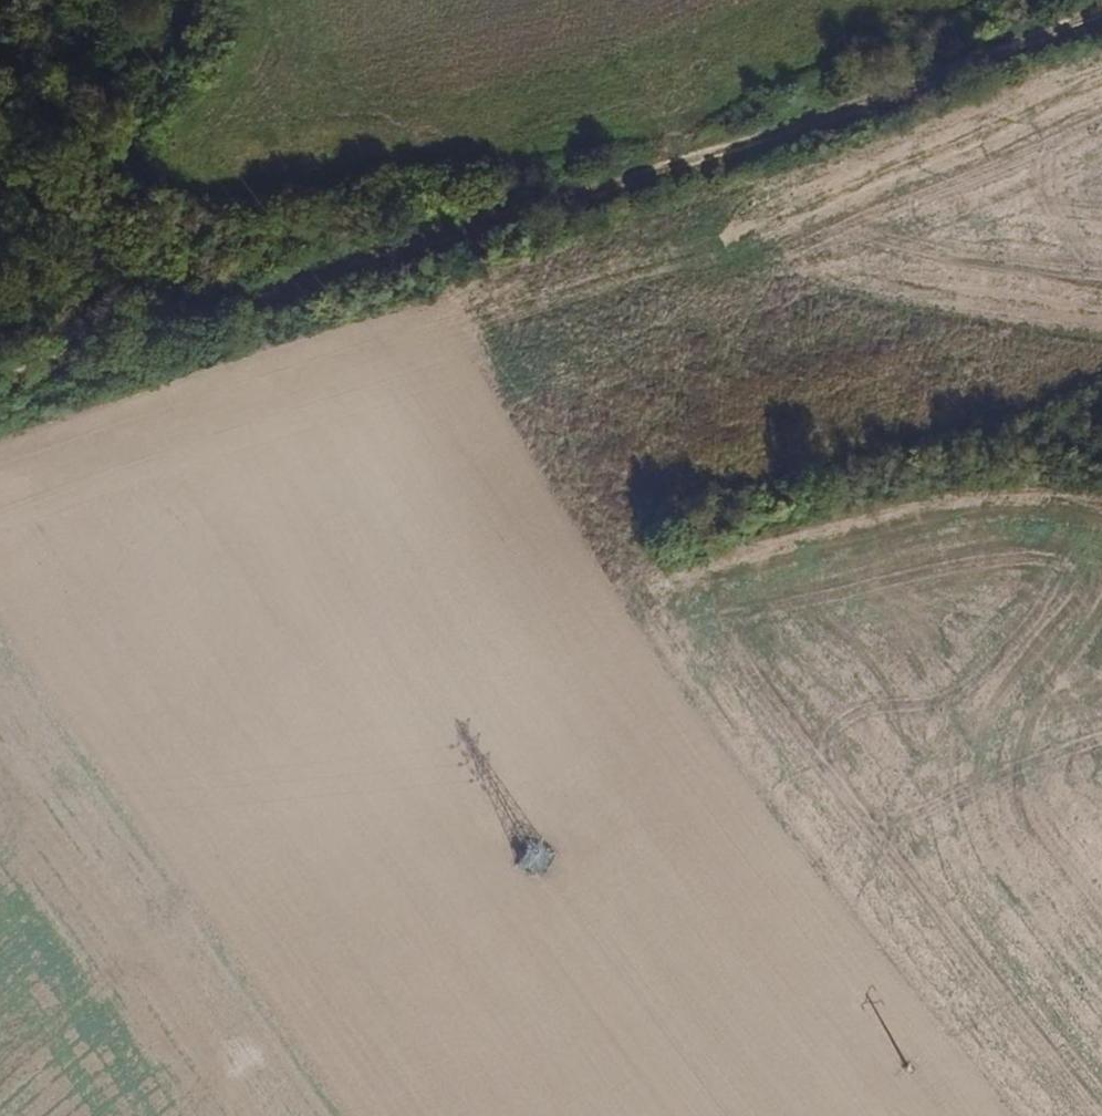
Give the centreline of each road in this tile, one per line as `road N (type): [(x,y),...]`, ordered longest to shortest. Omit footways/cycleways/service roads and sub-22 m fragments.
road 1 (track): [(1101,30),(0,380)]

